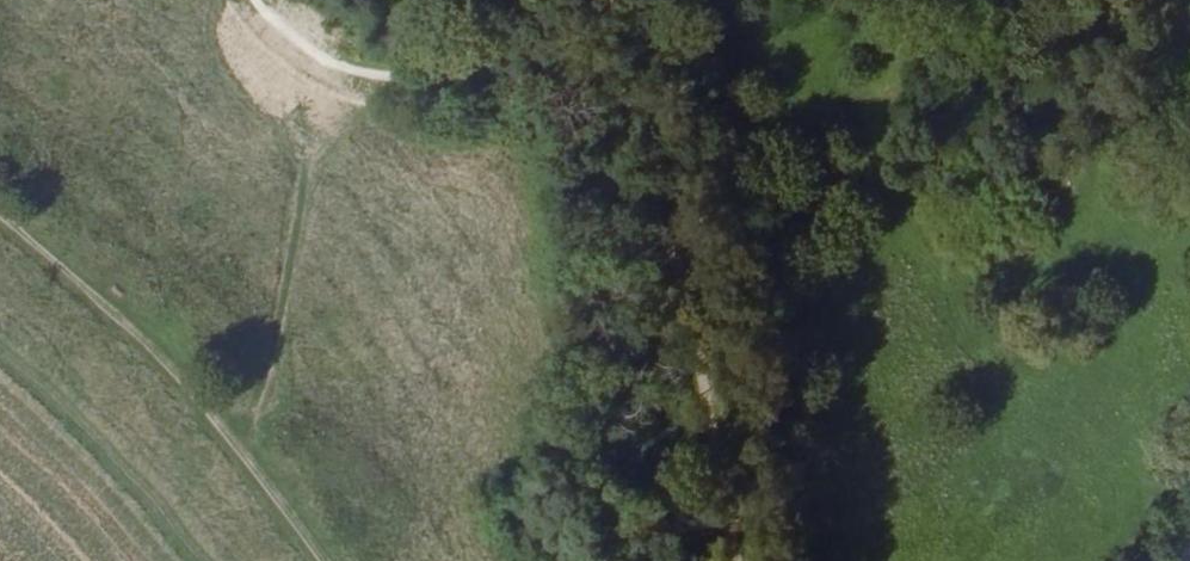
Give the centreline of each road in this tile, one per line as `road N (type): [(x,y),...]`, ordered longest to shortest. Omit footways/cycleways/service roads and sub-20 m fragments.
road 1 (track): [(323,560),(217,416),(0,221)]

